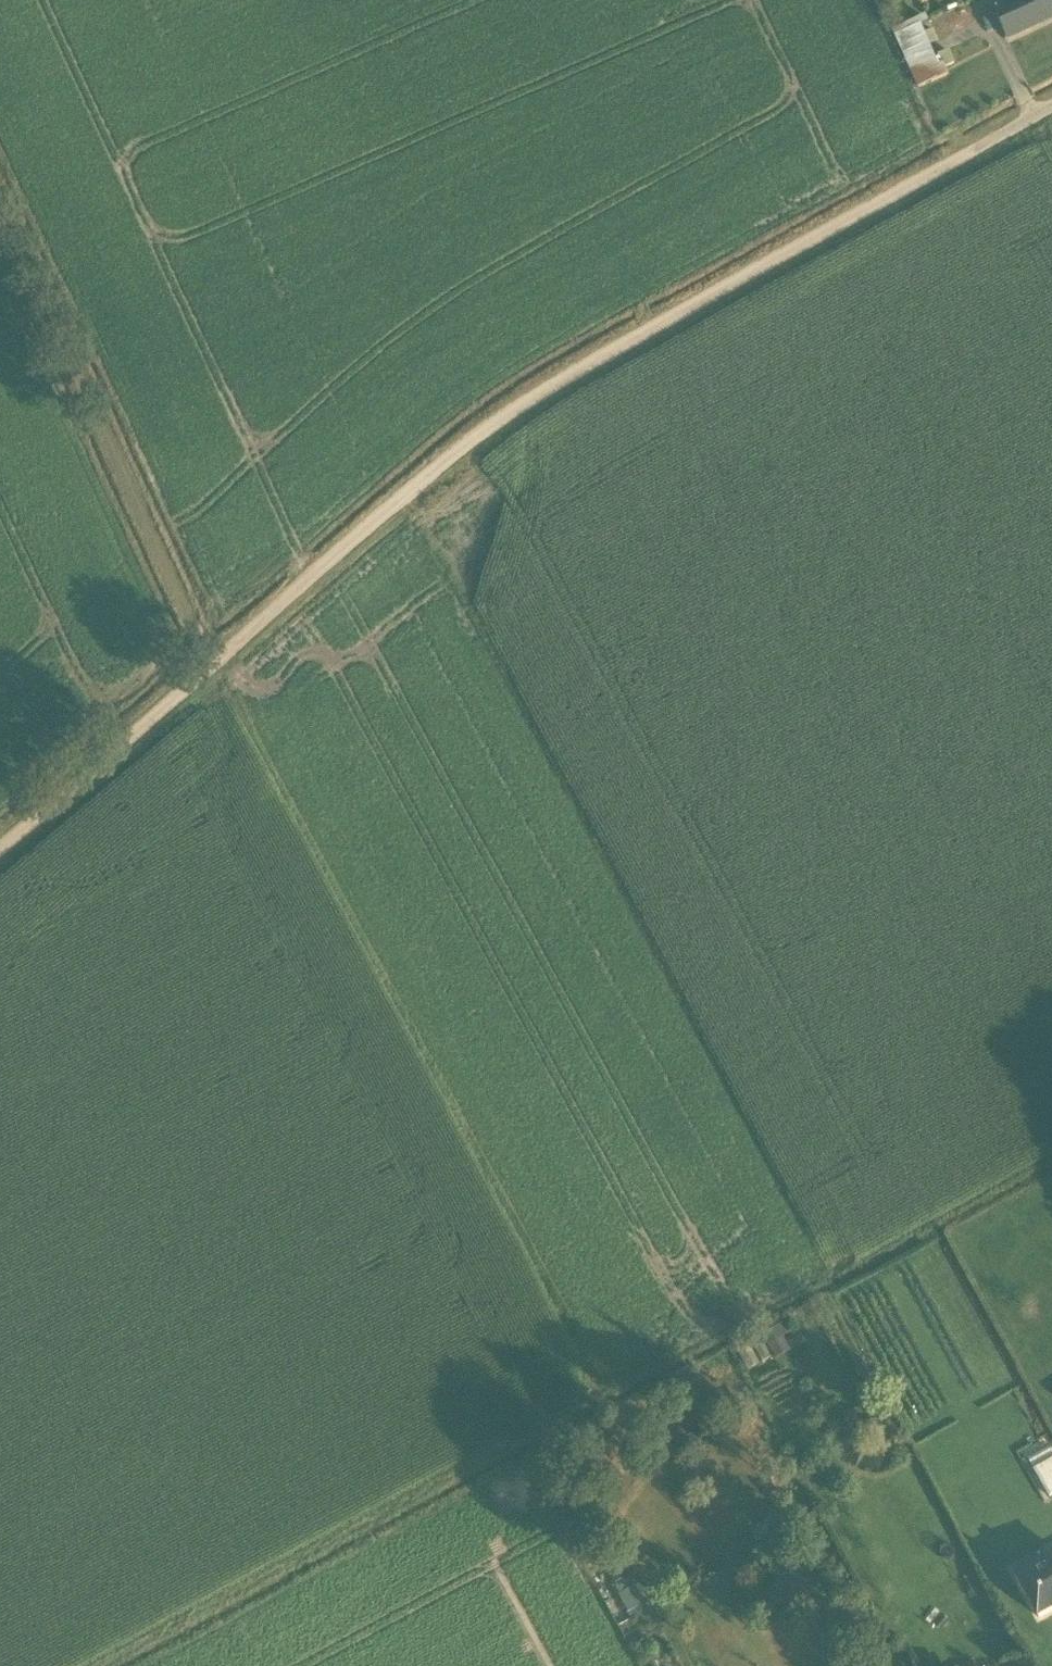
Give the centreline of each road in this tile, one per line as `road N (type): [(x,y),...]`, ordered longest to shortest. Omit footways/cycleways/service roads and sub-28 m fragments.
road 1 (track): [(0,854),(409,489),(571,376),(940,161)]
road 2 (track): [(218,661),(0,202)]
road 3 (unclassified): [(940,161),(1051,104)]

